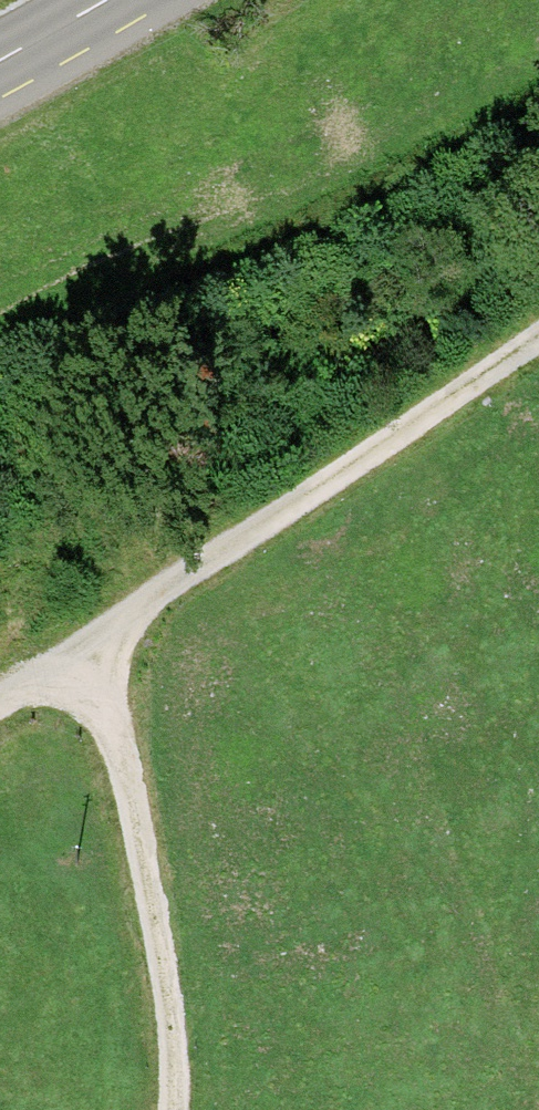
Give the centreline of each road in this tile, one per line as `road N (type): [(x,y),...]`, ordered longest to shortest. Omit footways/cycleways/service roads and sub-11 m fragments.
road 1 (track): [(0,703),(538,335)]
road 2 (track): [(166,1109),(135,855),(77,652)]
road 3 (secondary): [(142,0),(0,77)]

